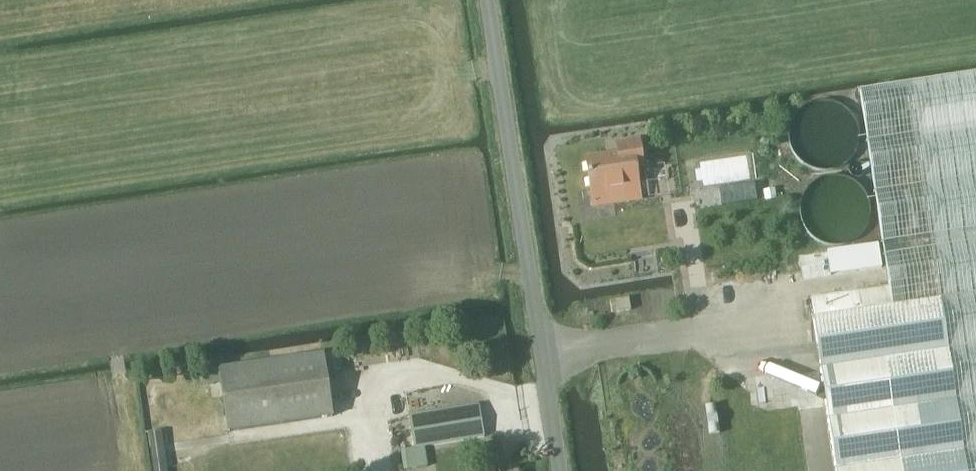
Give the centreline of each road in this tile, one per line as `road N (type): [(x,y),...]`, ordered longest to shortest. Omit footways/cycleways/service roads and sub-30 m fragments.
road 1 (unclassified): [(561,470),(489,0)]

